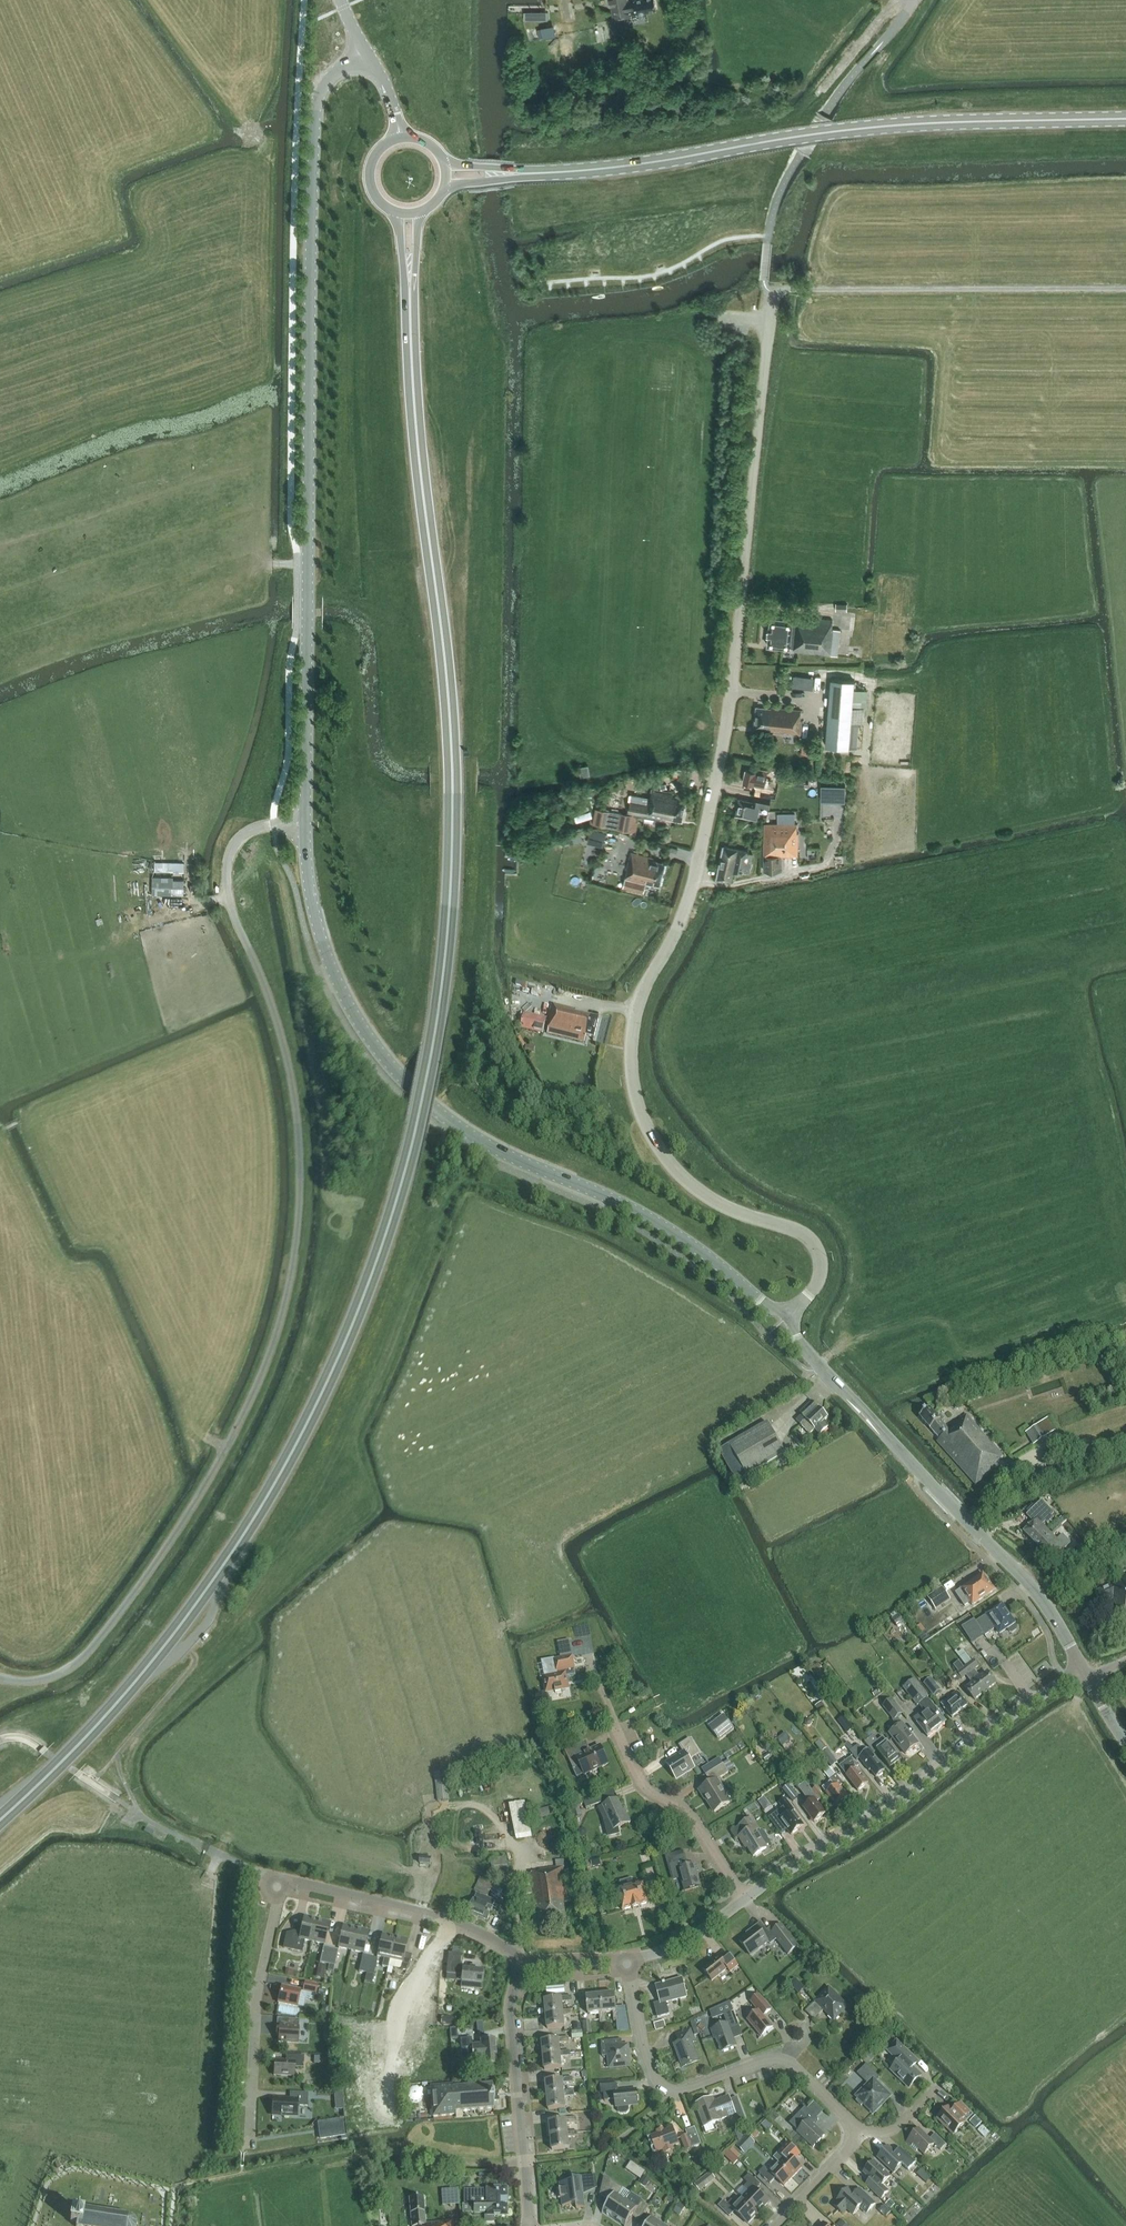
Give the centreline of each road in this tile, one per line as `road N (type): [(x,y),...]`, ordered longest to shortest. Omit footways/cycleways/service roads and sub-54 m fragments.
road 1 (trunk): [(0,1818),(95,1726),(188,1615),(282,1471),(358,1309),(406,1168),(441,995),(452,836),(447,683)]
road 2 (unclassified): [(789,1314),(816,1285),(814,1246),(798,1232),(714,1201),(677,1171),(641,1113),(631,1049),(640,996),(692,887),(726,728),(775,291)]
road 3 (unclassified): [(0,1678),(56,1675),(95,1643),(183,1521),(267,1360),(296,1241),(299,1140),(283,1044),(232,911),(227,871),(248,832),(305,824)]
road 4 (secondary): [(305,824),(316,106),(333,74),(369,55)]
road 5 (secondary): [(789,1314),(641,1214),(481,1141),(410,1085),(363,1029),(328,961),(312,903),(305,824)]
road 6 (trunk): [(520,174),(865,127),(1125,118)]
road 7 (secondary): [(1082,1668),(1038,1594),(821,1368),(789,1314)]
road 8 (tertiary): [(745,1899),(879,1817),(1082,1668)]
road 9 (trunk): [(409,291),(419,456),(447,683)]
road 10 (residential): [(859,2132),(781,2059),(685,2090),(662,2084),(645,2048),(628,1960)]
road 11 (tertiary): [(529,2225),(511,2011),(529,1970)]
road 12 (residential): [(251,2133),(257,2000),(283,1878)]
road 13 (residential): [(745,1899),(689,1813),(640,1780),(617,1729)]
road 14 (residential): [(454,1920),(400,2021),(388,2072),(393,2110)]
road 15 (residential): [(454,1920),(283,1878)]
road 16 (track): [(867,753),(873,683),(864,677),(827,674),(822,731)]
road 17 (track): [(283,1878),(137,1812)]
road 18 (tertiary): [(628,1960),(679,1944),(745,1899)]
road 19 (residential): [(776,2225),(859,2132)]

